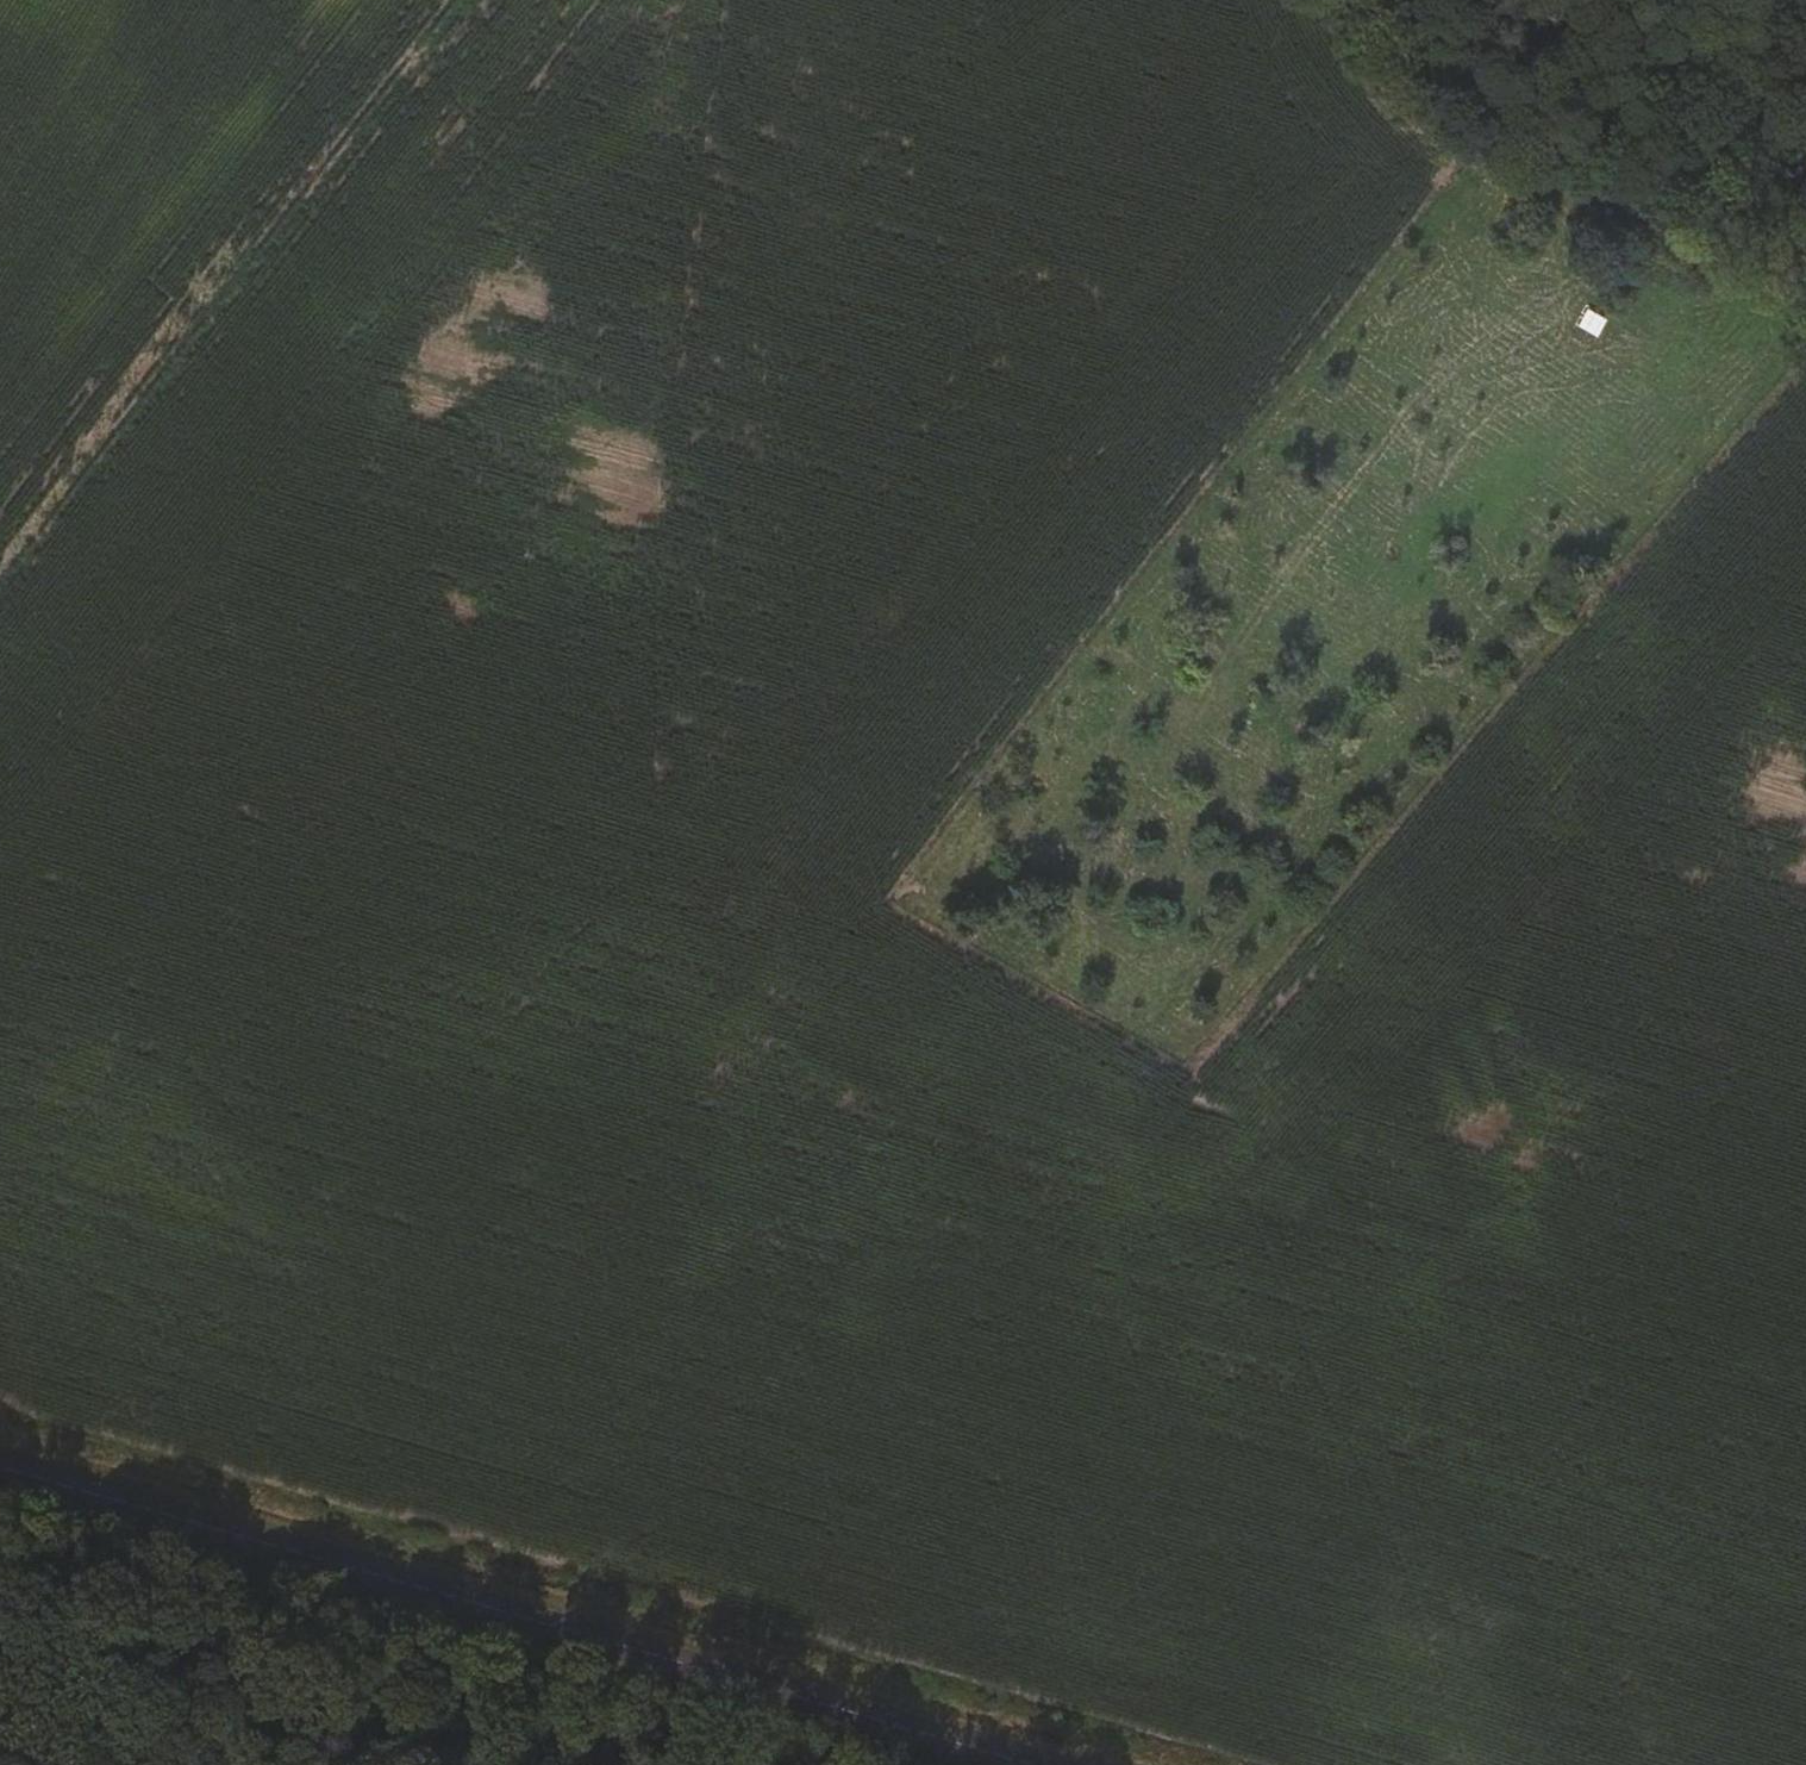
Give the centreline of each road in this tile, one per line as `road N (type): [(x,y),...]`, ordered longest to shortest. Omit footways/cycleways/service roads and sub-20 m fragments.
road 1 (tertiary): [(0,1464),(1038,1764)]
road 2 (track): [(1805,244),(1431,17)]

